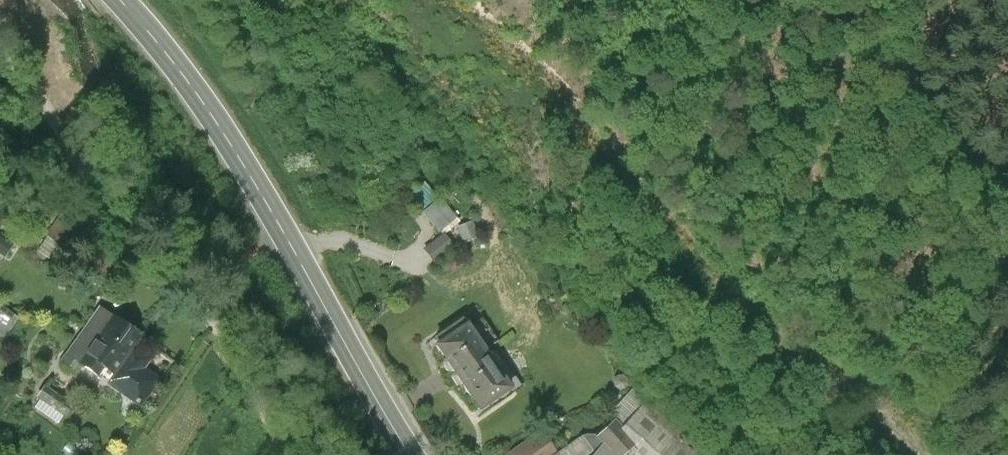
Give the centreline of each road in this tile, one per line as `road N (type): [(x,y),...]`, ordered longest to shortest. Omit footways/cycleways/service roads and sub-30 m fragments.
road 1 (track): [(906,454),(739,314),(540,87),(429,0)]
road 2 (secondary): [(411,454),(243,163),(121,0)]
road 3 (track): [(279,454),(222,329),(194,287),(154,254),(0,50)]

